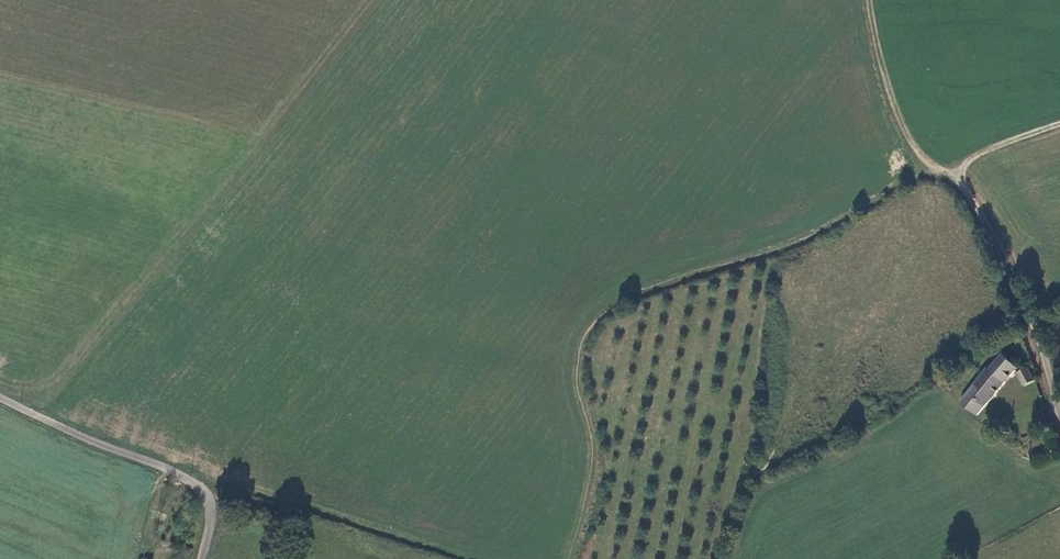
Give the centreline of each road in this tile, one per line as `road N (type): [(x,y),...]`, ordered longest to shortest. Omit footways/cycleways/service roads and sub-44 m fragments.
road 1 (track): [(946,174),(917,178),(794,241),(643,290),(600,317),(579,357),(577,390),(593,450),(570,558)]
road 2 (unclassified): [(202,558),(212,517),(200,487),(0,398)]
road 3 (track): [(869,0),(911,145),(946,174)]
road 4 (track): [(1033,324),(965,190),(946,174)]
road 5 (track): [(946,174),(1059,126)]

